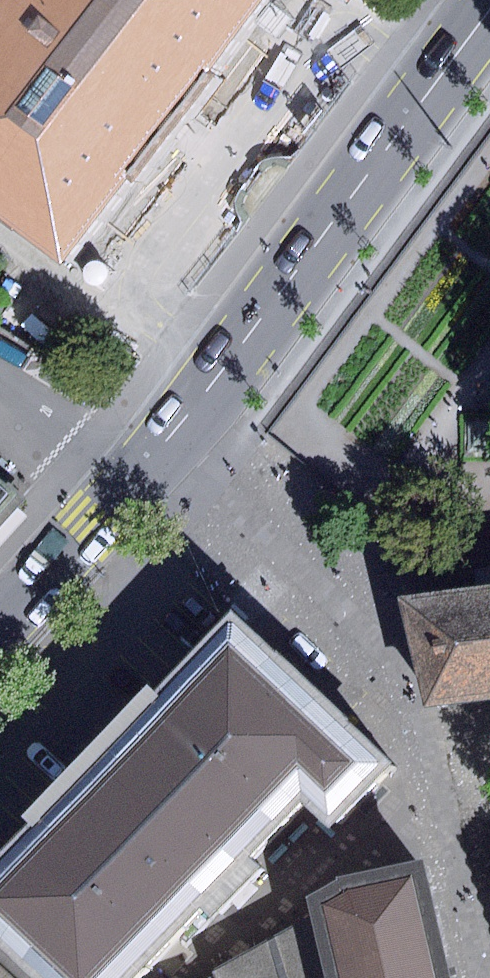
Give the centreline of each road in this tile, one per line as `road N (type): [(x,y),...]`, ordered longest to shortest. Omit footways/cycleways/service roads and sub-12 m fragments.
road 1 (primary): [(143,469),(489,8)]
road 2 (primary): [(0,631),(143,469)]
road 3 (residential): [(143,469),(0,378)]

